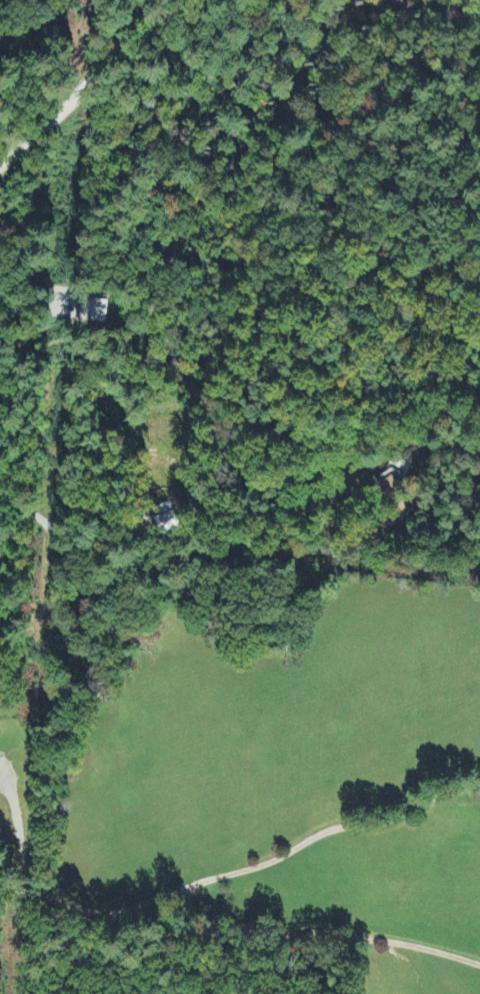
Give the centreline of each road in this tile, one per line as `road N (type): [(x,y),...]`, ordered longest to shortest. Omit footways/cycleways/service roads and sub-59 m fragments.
road 1 (residential): [(0,888),(95,913),(389,941),(479,969)]
road 2 (residential): [(0,158),(53,120),(146,0)]

